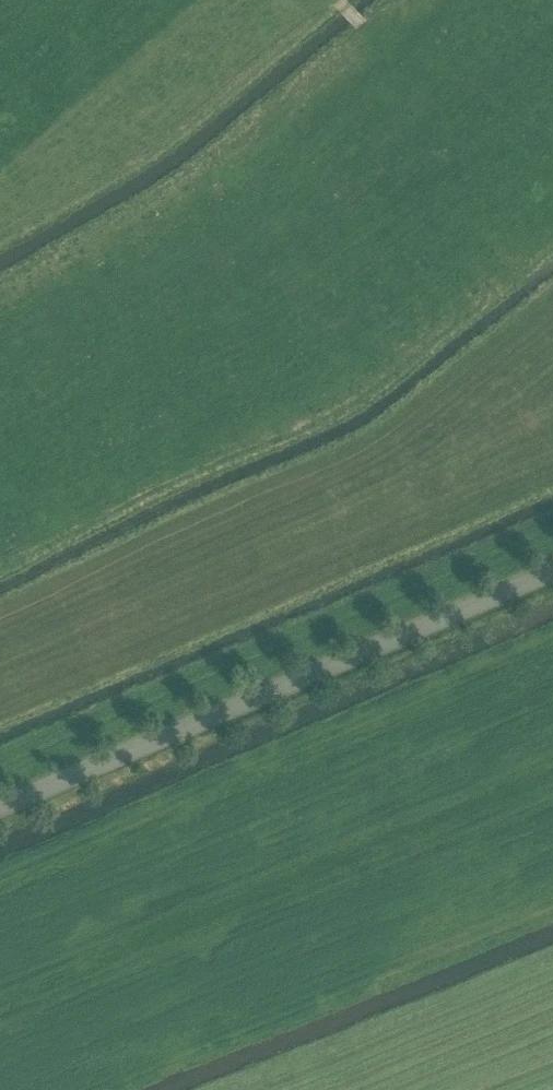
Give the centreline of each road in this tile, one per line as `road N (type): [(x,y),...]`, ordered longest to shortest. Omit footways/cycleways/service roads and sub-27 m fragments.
road 1 (unclassified): [(0,812),(552,576)]

